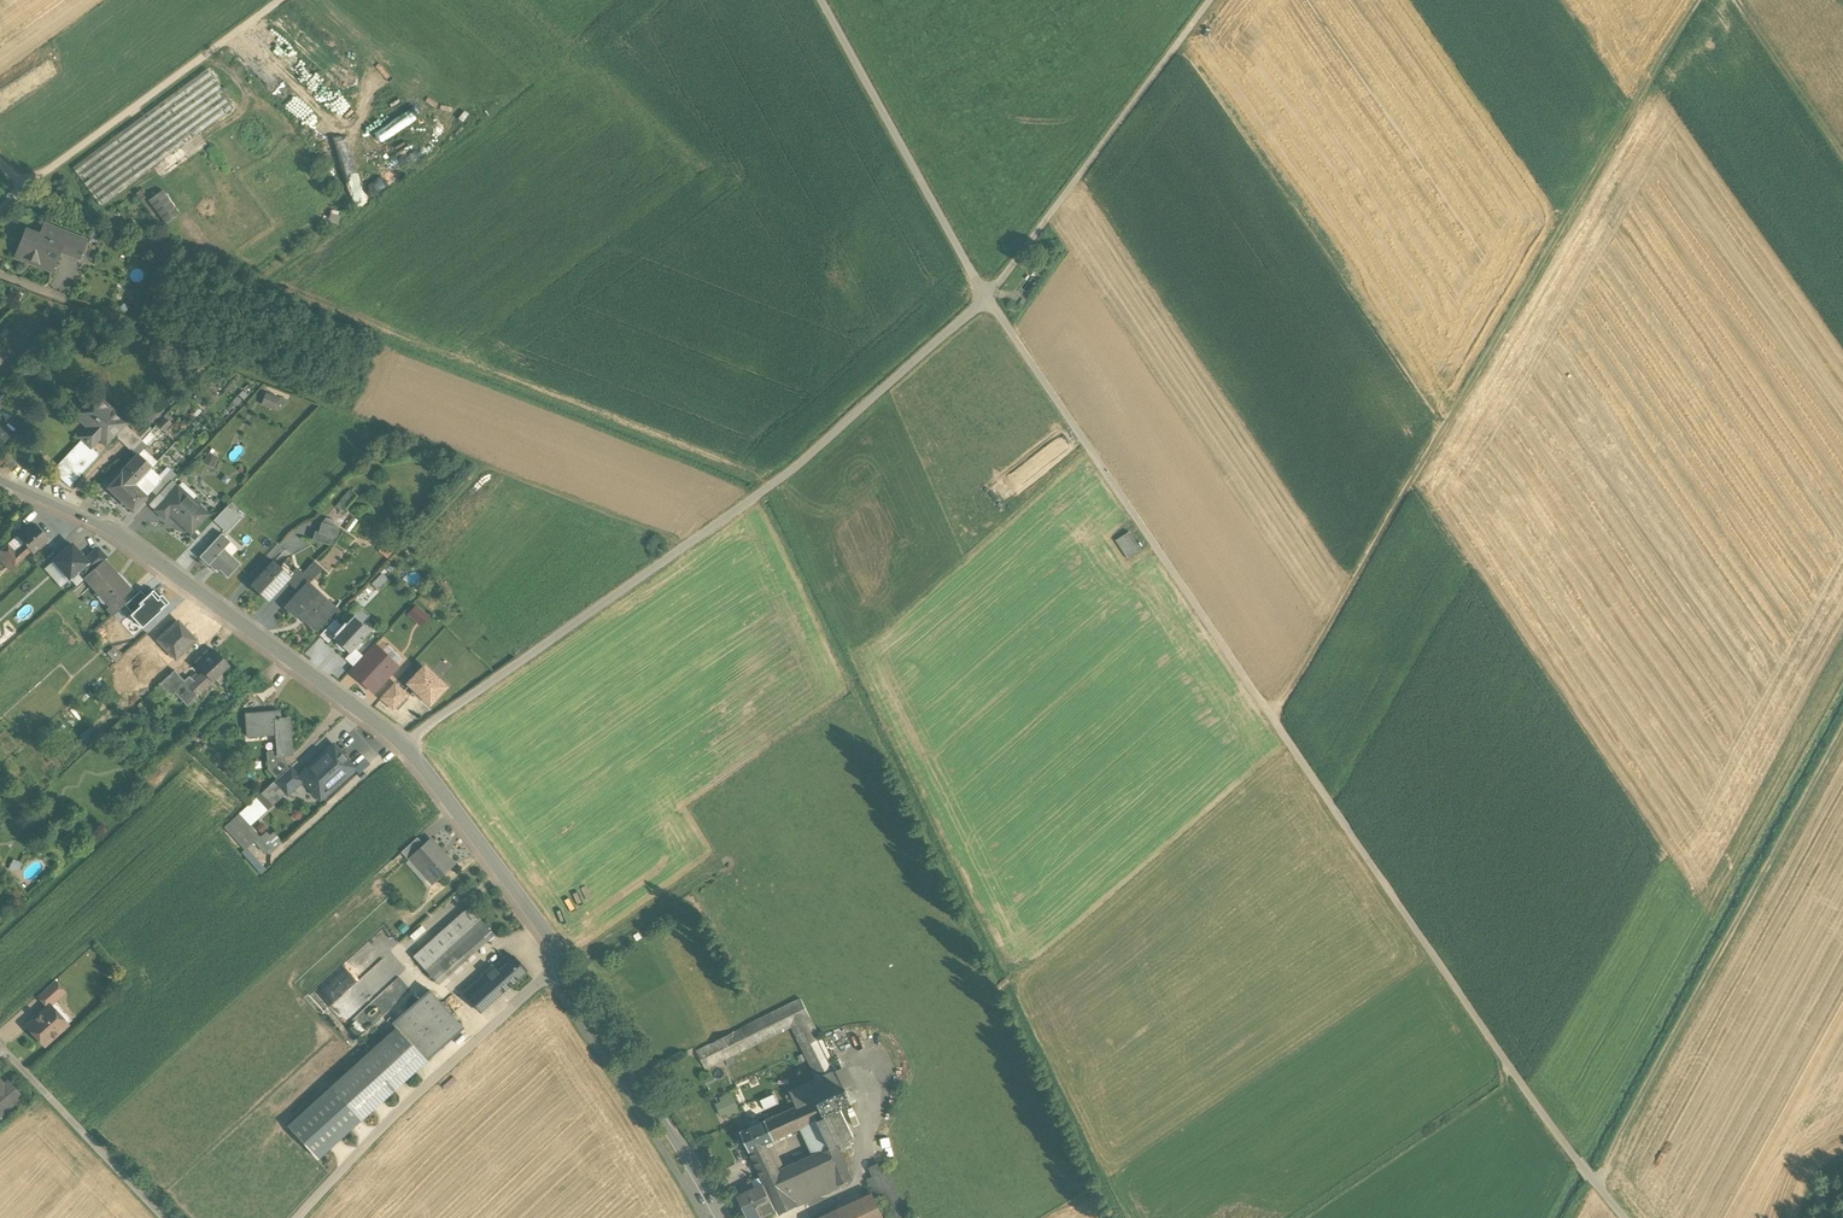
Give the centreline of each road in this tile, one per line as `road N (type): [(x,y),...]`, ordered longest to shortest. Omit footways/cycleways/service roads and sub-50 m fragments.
road 1 (track): [(404,745),(793,469),(970,318),(1211,0)]
road 2 (track): [(1597,1185),(1512,1073),(988,299)]
road 3 (track): [(1699,0),(1276,723)]
road 4 (track): [(690,546),(70,304)]
road 5 (residential): [(0,481),(146,555),(404,745),(481,846)]
road 6 (track): [(1597,1185),(1842,734)]
road 7 (residential): [(307,1217),(397,1119),(564,968)]
road 8 (track): [(821,0),(988,299)]
road 9 (unclassified): [(723,1217),(564,968)]
road 10 (track): [(591,614),(709,847)]
road 11 (track): [(1512,1073),(1300,1217)]
road 12 (residential): [(2,1048),(164,1217)]
road 13 (track): [(1842,156),(1734,0)]
road 14 (track): [(657,128),(517,0)]
road 15 (unclassified): [(564,968),(481,846)]

